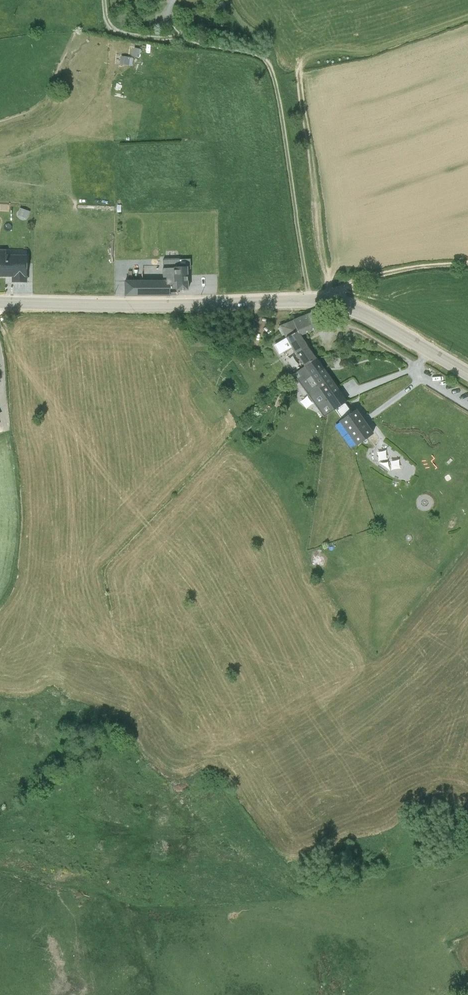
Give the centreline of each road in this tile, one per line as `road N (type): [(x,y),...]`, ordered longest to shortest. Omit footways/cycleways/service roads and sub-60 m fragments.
road 1 (tertiary): [(0,301),(333,298),(467,370)]
road 2 (track): [(333,298),(387,271),(467,262)]

